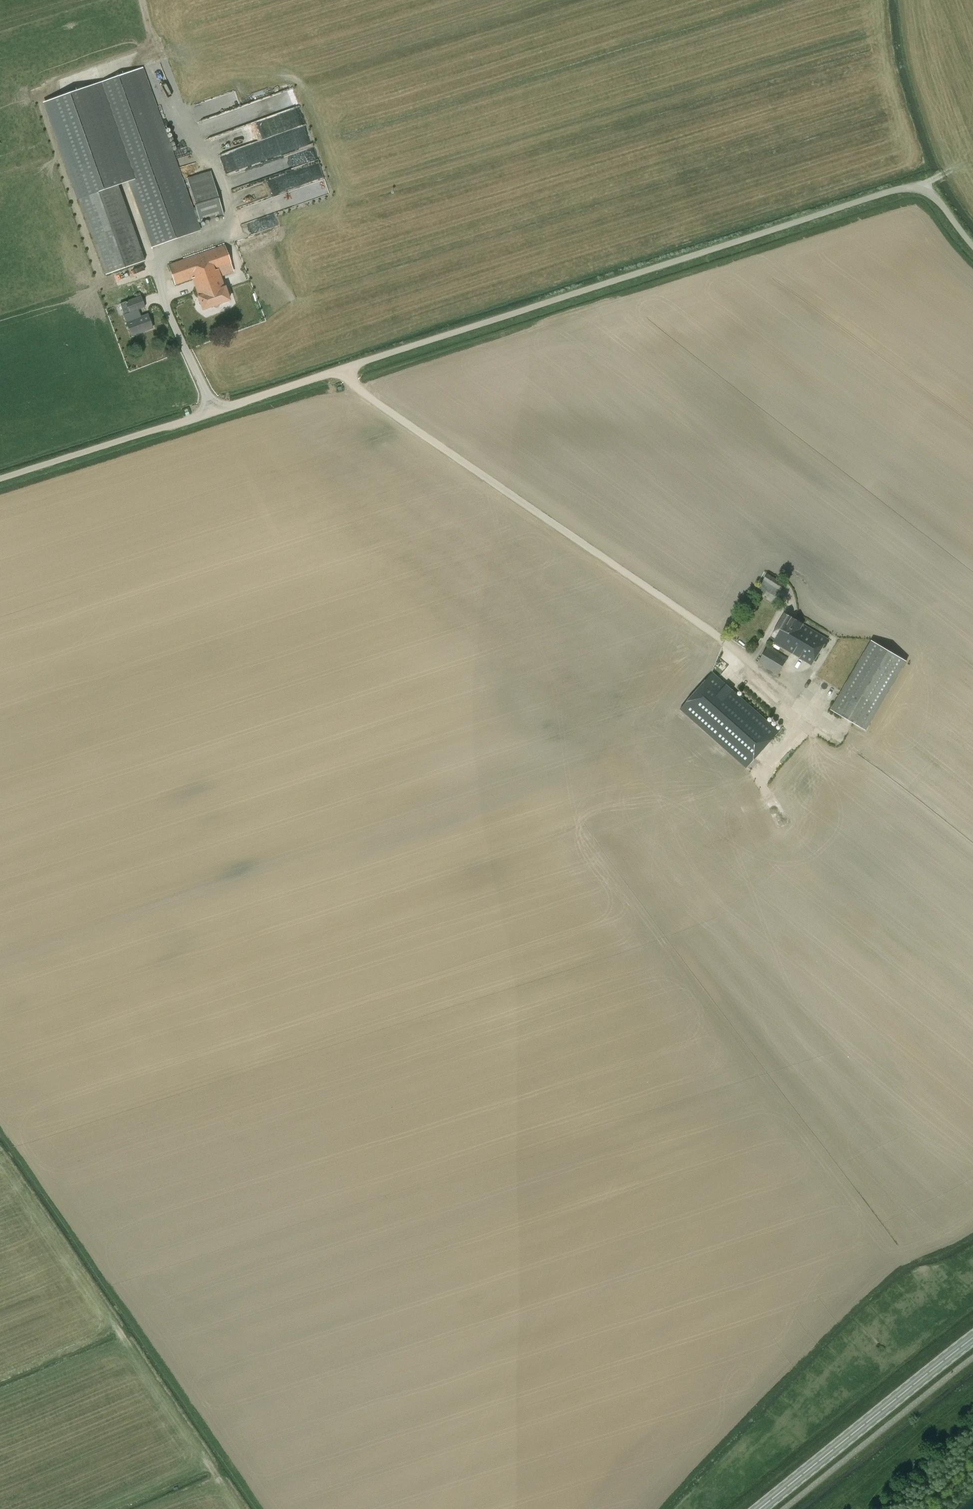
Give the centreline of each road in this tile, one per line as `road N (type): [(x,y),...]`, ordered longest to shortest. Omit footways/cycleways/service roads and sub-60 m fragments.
road 1 (unclassified): [(972,250),(939,209),(917,198),(345,383)]
road 2 (unclassified): [(735,650),(345,383)]
road 3 (unclassified): [(0,497),(345,383)]
road 4 (secondary): [(758,1508),(972,1342)]

